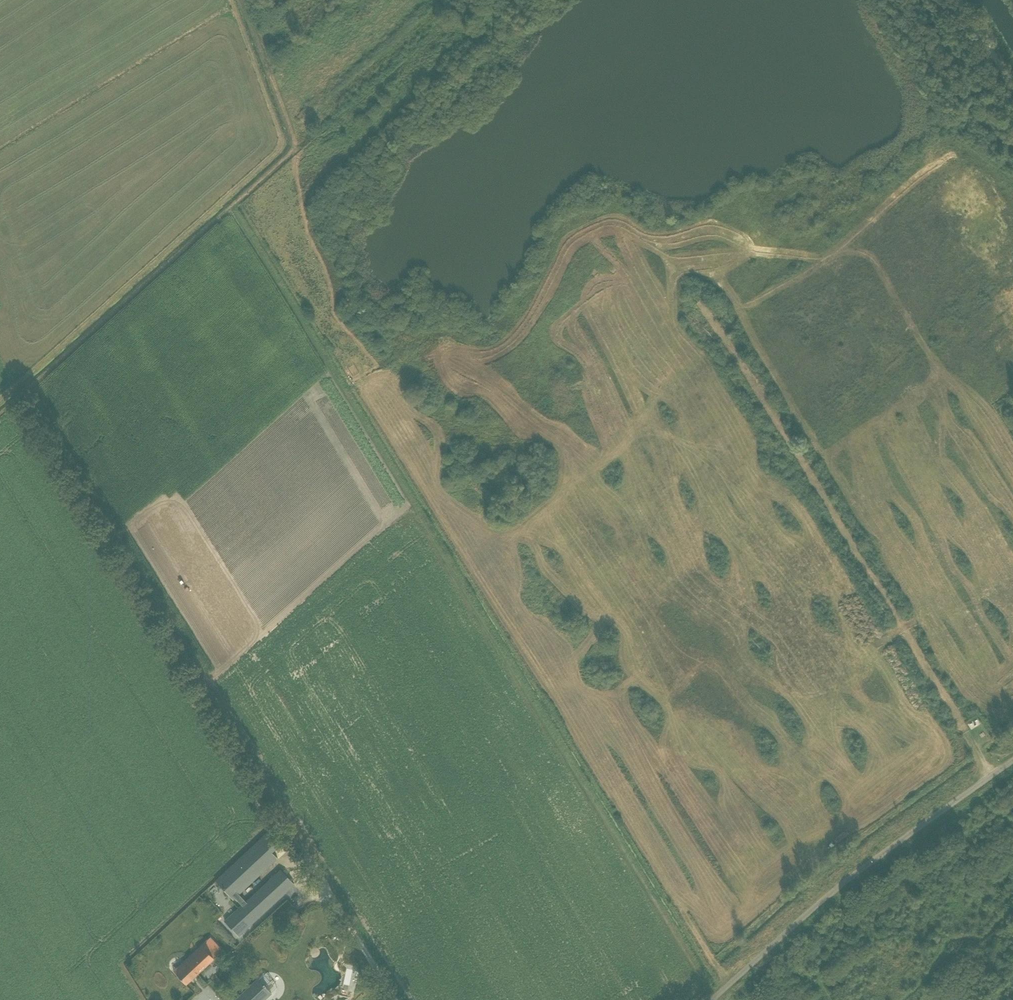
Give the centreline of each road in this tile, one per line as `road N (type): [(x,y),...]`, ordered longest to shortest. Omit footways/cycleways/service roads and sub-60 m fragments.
road 1 (track): [(397,999),(28,395)]
road 2 (unclassified): [(708,999),(839,887),(1012,759)]
road 3 (track): [(992,774),(908,637)]

